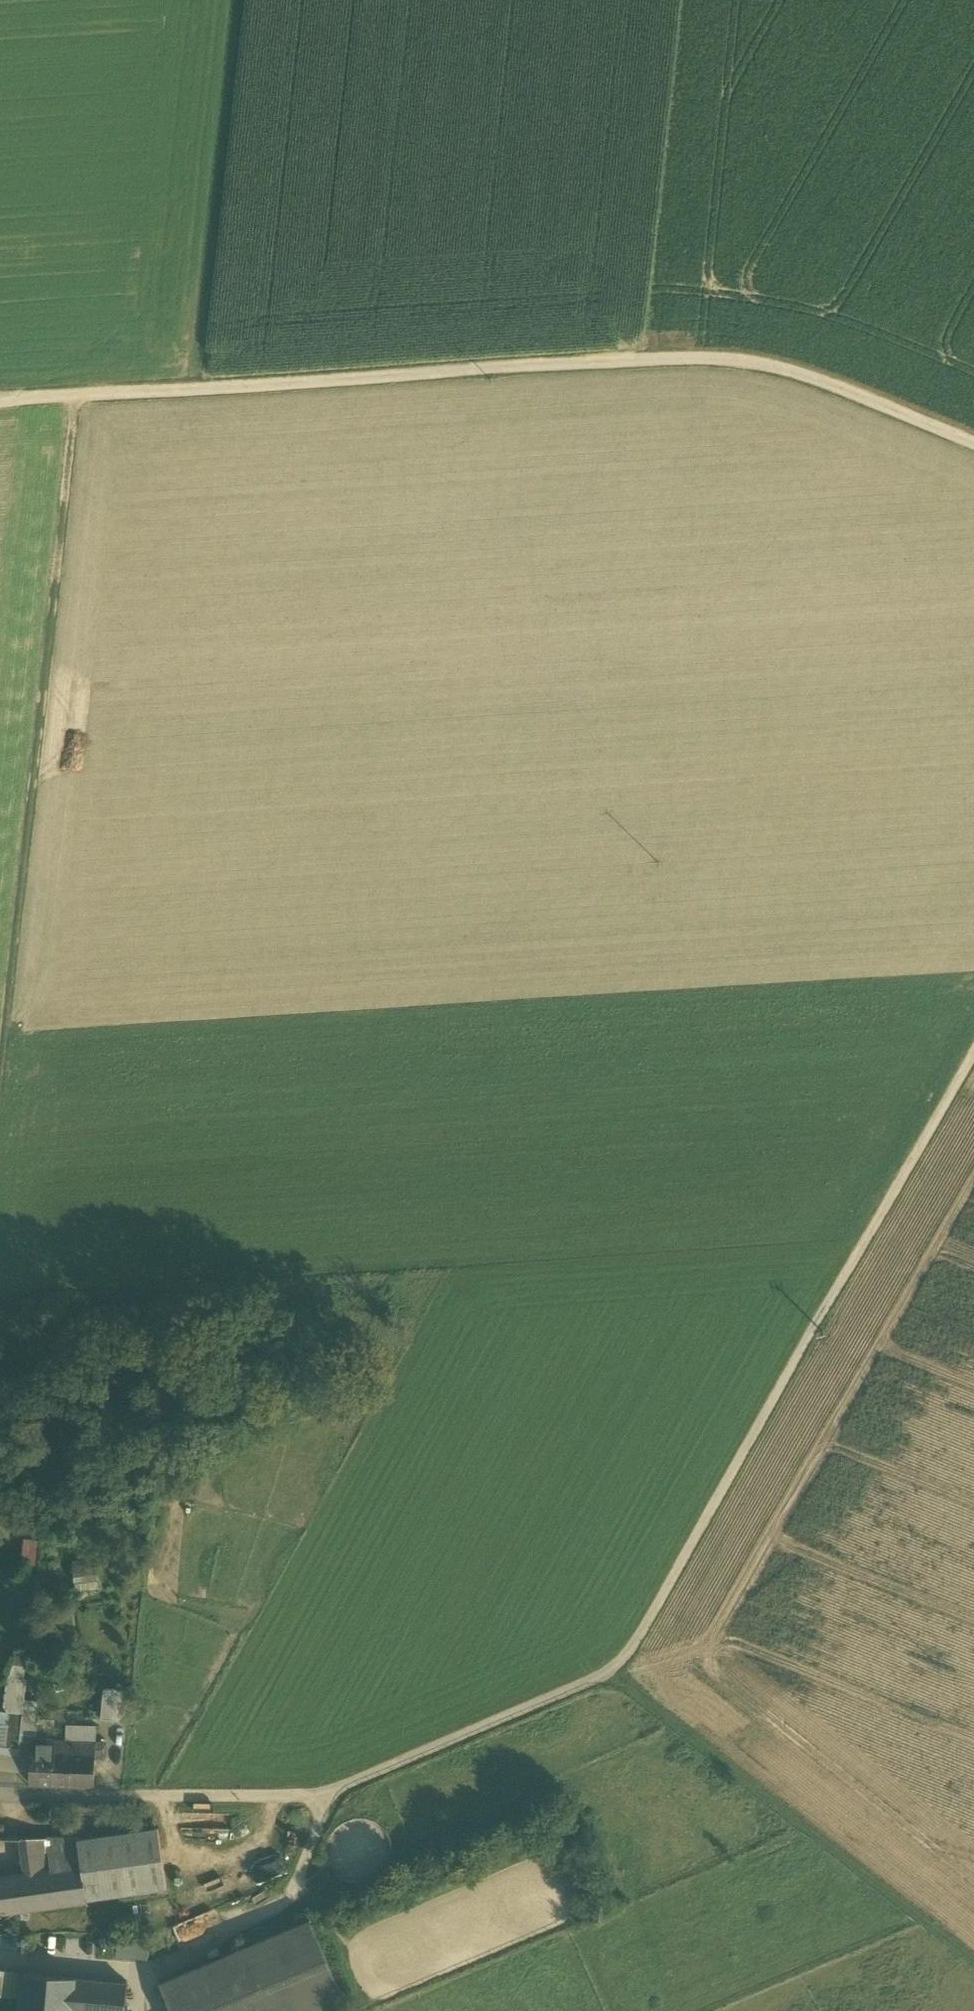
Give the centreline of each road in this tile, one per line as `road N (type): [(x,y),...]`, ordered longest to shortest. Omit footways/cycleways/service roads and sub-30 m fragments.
road 1 (track): [(973,441),(772,367),(569,372),(0,409)]
road 2 (track): [(84,404),(0,1110)]
road 3 (track): [(973,1089),(644,1660),(613,1684)]
road 4 (unclassified): [(613,1684),(340,1802),(134,1803)]
road 5 (track): [(155,1978),(292,1908),(340,1802)]
road 6 (residential): [(134,1803),(0,1801)]

